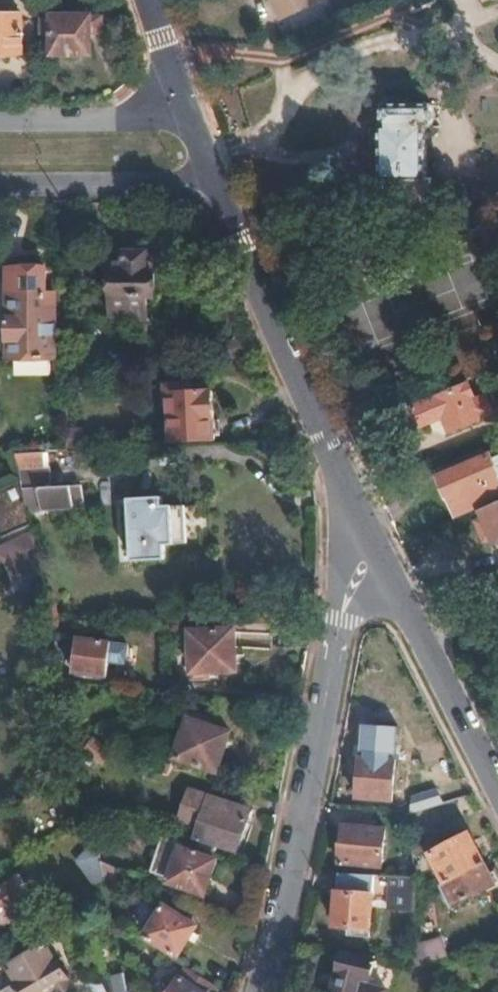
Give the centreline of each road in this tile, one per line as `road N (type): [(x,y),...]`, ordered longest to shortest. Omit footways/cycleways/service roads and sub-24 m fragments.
road 1 (residential): [(265,991),(302,857),(341,615),(355,571),(378,552)]
road 2 (residential): [(378,552),(216,182)]
road 3 (residential): [(497,785),(378,552)]
road 4 (residential): [(0,183),(216,182)]
road 5 (residential): [(191,122),(0,122)]
road 6 (residential): [(191,122),(145,0)]

